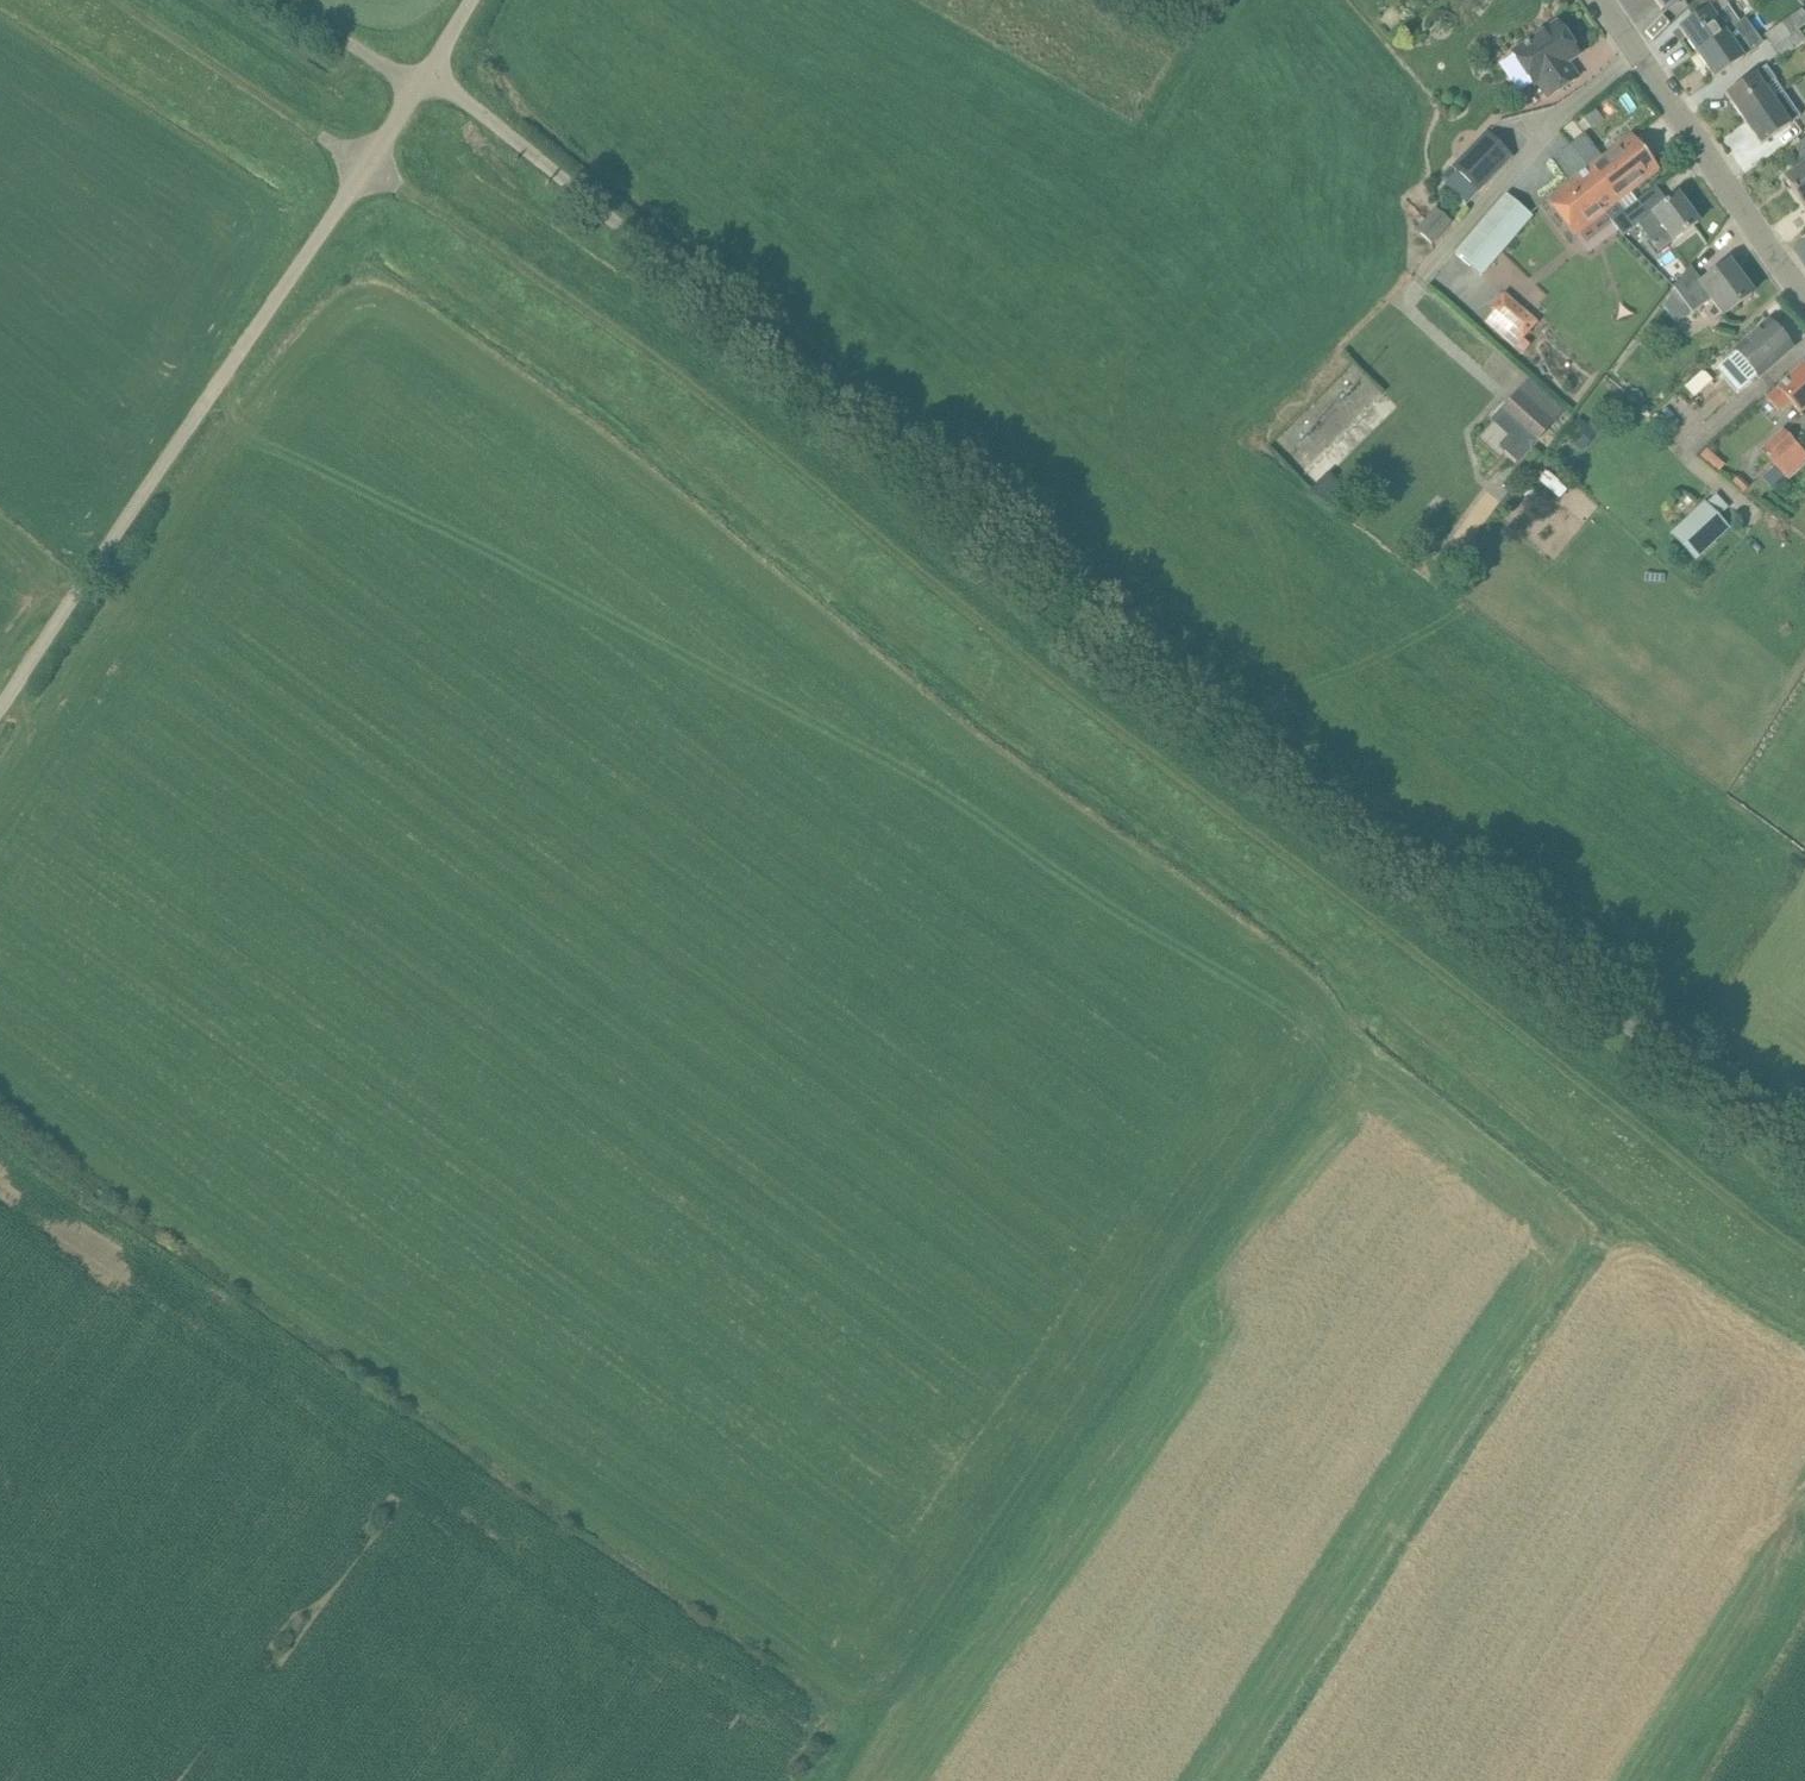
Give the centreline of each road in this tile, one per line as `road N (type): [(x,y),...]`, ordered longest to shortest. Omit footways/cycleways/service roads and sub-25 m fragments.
road 1 (track): [(114,0),(416,198),(1286,874),(1804,1266)]
road 2 (unclassified): [(1804,1153),(1233,731),(429,79)]
road 3 (unclassified): [(0,722),(429,79)]
road 4 (tertiary): [(1804,295),(1600,0)]
road 5 (track): [(425,85),(274,0)]

